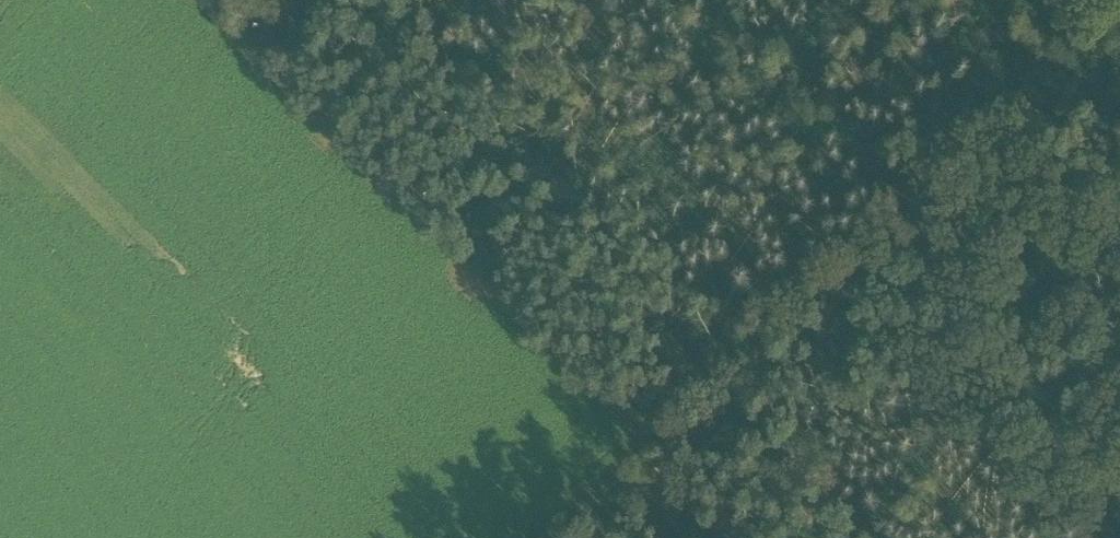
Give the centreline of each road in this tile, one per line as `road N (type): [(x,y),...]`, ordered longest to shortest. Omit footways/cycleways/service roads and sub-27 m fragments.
road 1 (track): [(554,537),(1091,0)]

